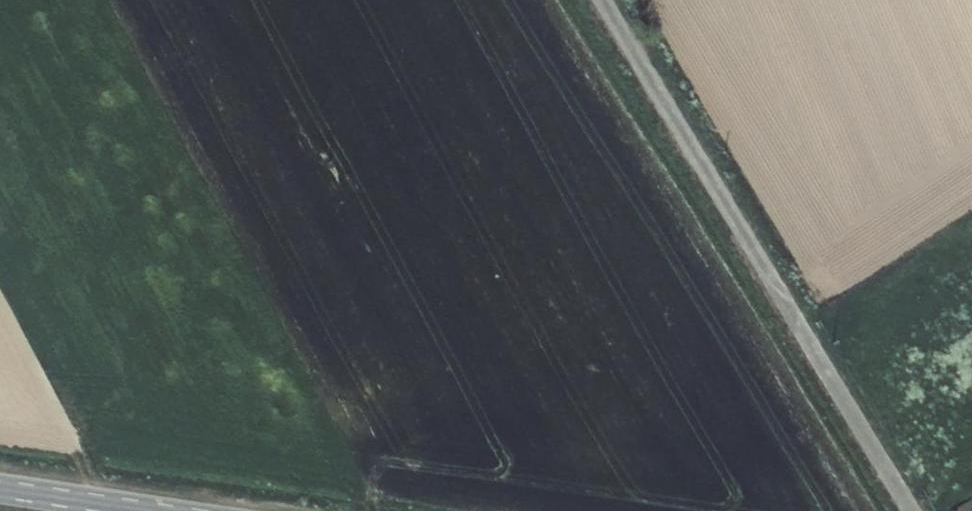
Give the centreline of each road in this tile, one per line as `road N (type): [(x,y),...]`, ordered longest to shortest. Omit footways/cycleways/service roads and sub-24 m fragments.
road 1 (unclassified): [(601,0),(909,510)]
road 2 (tertiary): [(0,489),(146,510)]

